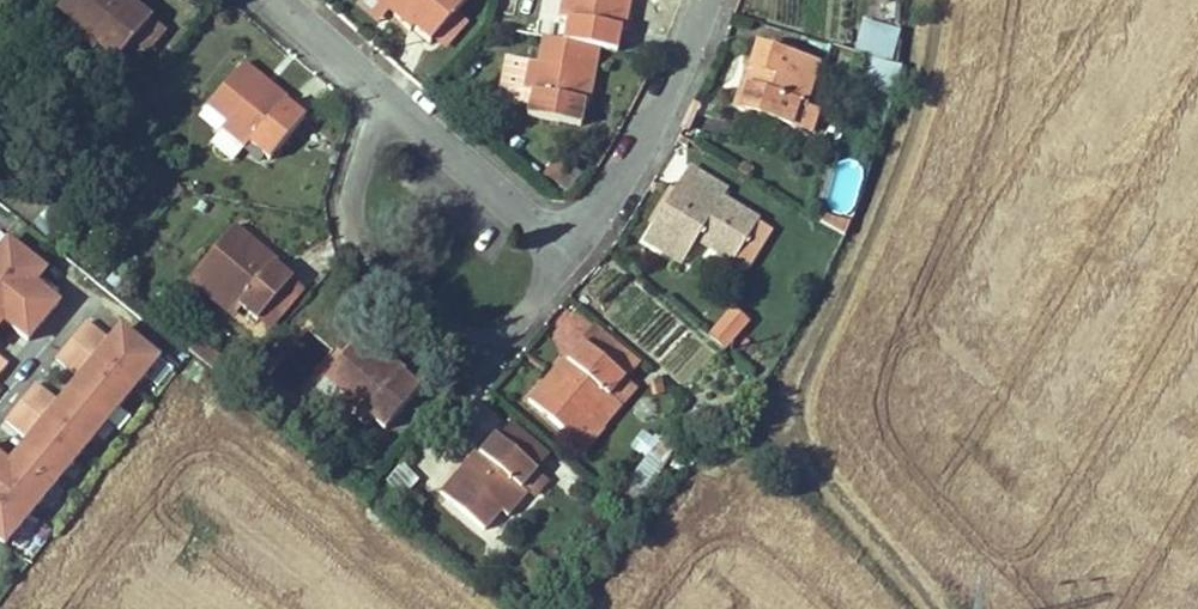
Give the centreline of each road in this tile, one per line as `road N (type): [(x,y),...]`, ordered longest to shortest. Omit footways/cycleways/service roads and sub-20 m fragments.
road 1 (residential): [(380,101),(357,164),(355,239),(407,317),(475,354),(531,323),(573,253)]
road 2 (residential): [(698,0),(686,67),(573,253)]
road 3 (residential): [(573,253),(380,101)]
road 4 (residential): [(380,101),(270,0)]

